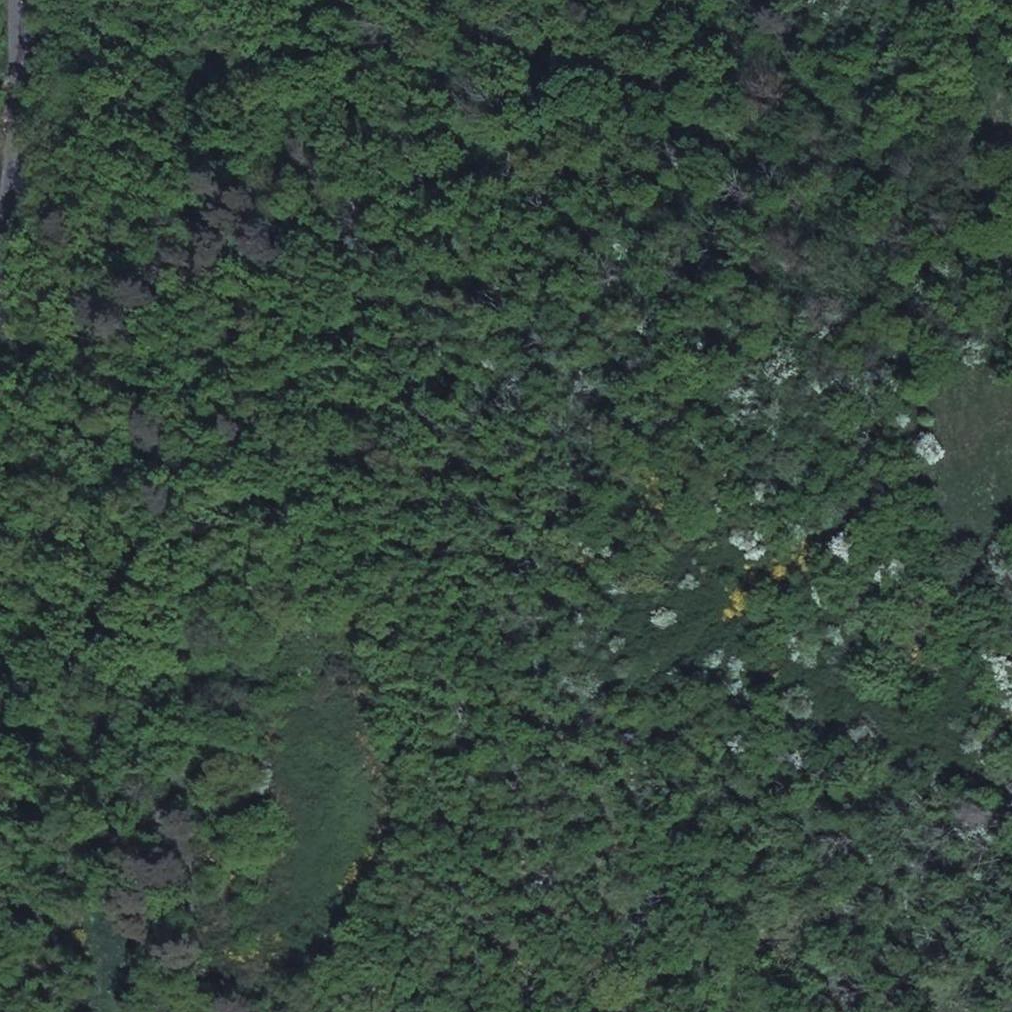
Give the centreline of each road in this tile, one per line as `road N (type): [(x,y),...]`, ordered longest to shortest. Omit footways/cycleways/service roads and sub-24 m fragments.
road 1 (tertiary): [(0,218),(17,152),(29,0)]

